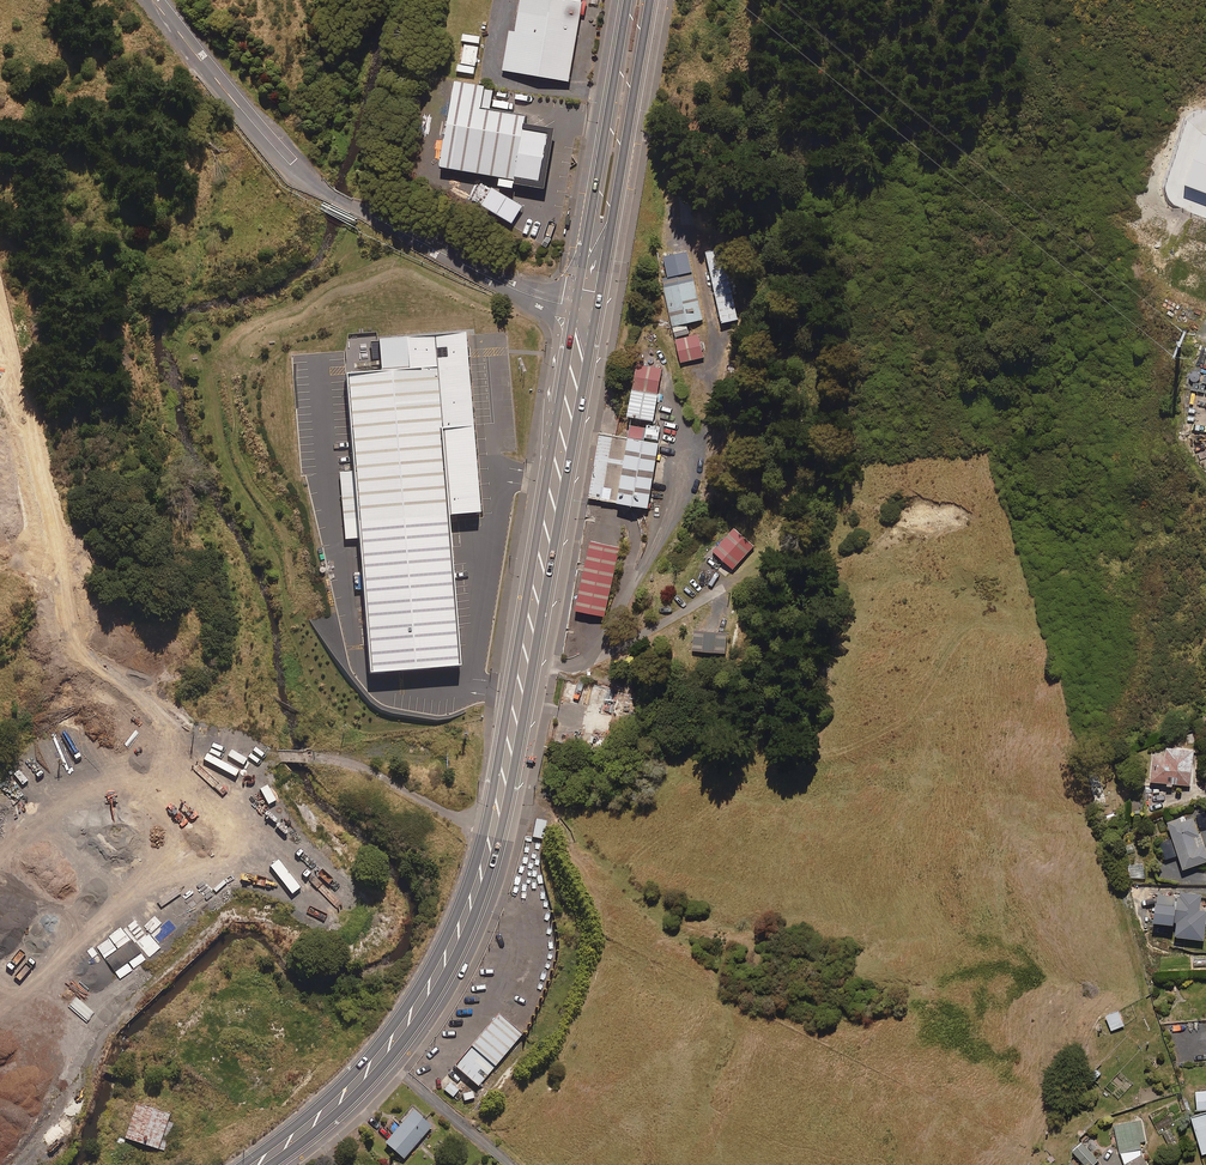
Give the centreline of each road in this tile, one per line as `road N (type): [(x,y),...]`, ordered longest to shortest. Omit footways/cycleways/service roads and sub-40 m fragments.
road 1 (secondary): [(597,307),(527,700),(483,893),(422,1015),(350,1099),(268,1164)]
road 2 (secondary): [(243,1164),(355,1072),(396,1025),(452,930),(486,820),(550,461)]
road 3 (unclassified): [(155,0),(283,161),(329,195),(529,295)]
road 4 (track): [(189,771),(209,823),(213,921),(95,1030),(21,1164)]
road 5 (track): [(0,861),(72,804),(136,778),(225,756),(345,762)]
road 6 (secondary): [(650,0),(597,307)]
road 7 (secondary): [(577,305),(628,0)]
road 8 (track): [(345,762),(387,752),(601,769)]
road 9 (unclassified): [(550,461),(546,405),(557,334),(529,295)]
road 10 (secondary): [(550,461),(577,305)]
road 11 (track): [(345,762),(450,815),(486,820)]

